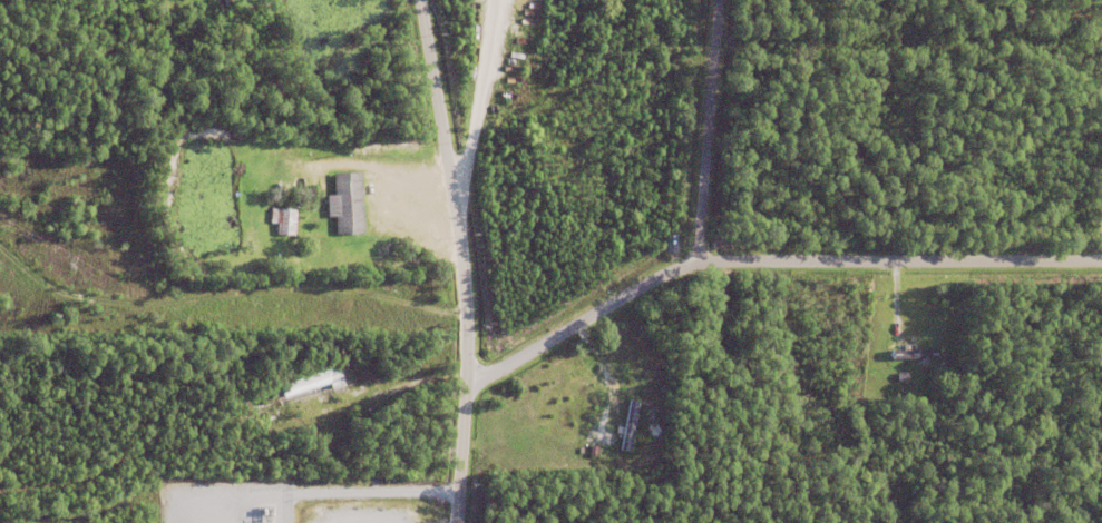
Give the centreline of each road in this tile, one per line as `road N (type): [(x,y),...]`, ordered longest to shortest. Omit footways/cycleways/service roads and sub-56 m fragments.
road 1 (residential): [(459,522),(469,388),(466,268),(423,0)]
road 2 (residential): [(696,259),(1101,261)]
road 3 (residential): [(716,41),(1101,41)]
road 4 (residential): [(469,388),(696,259)]
road 5 (residential): [(696,259),(721,0)]

